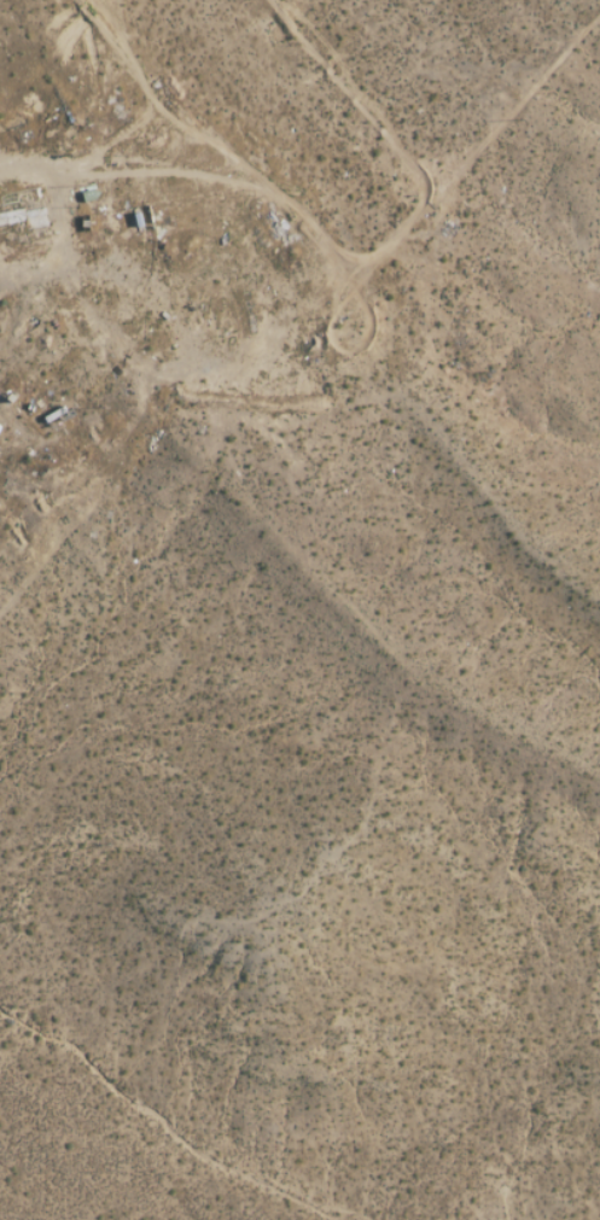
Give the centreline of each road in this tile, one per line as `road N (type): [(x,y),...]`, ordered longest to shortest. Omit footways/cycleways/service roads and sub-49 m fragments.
road 1 (track): [(0,167),(40,167),(58,187),(63,223),(59,252),(0,261)]

